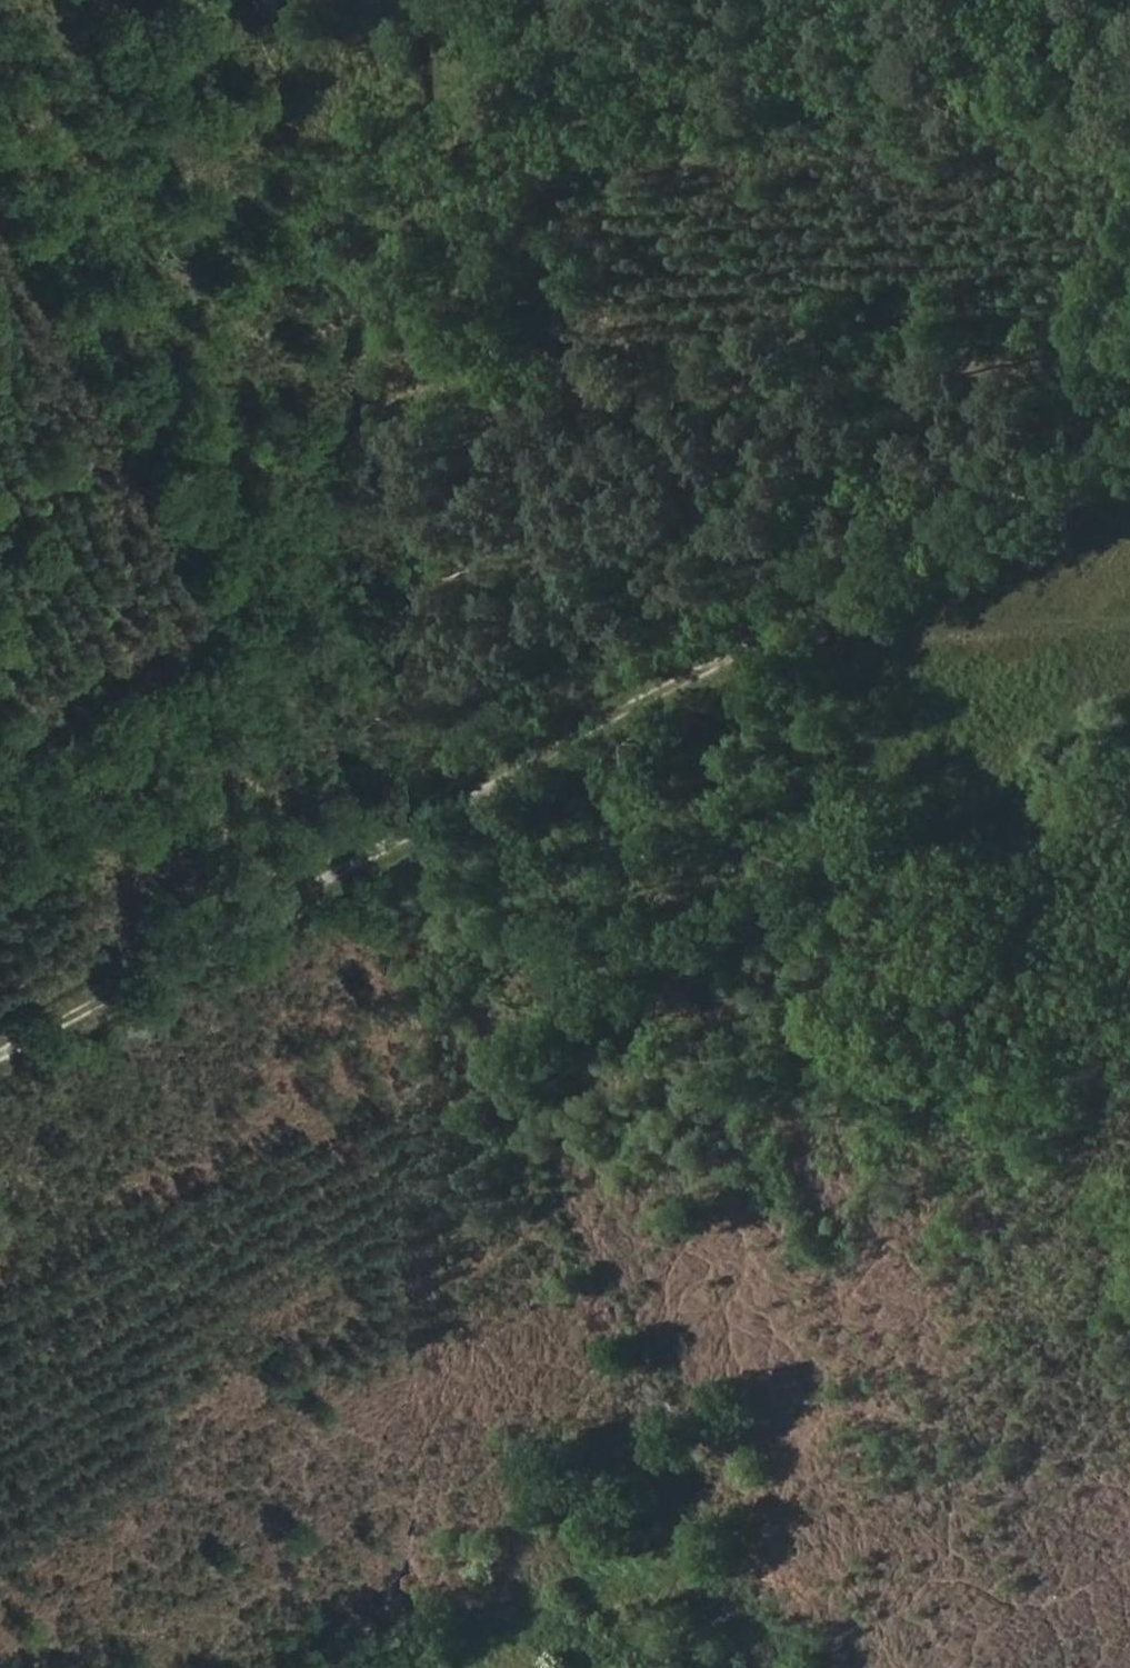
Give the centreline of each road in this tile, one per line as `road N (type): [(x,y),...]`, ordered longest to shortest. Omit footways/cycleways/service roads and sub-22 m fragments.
road 1 (track): [(0,1055),(340,870),(741,629),(964,478),(1129,384)]
road 2 (track): [(451,0),(474,297),(495,341),(539,382),(607,398),(659,397),(806,374),(1007,361),(1129,363)]

